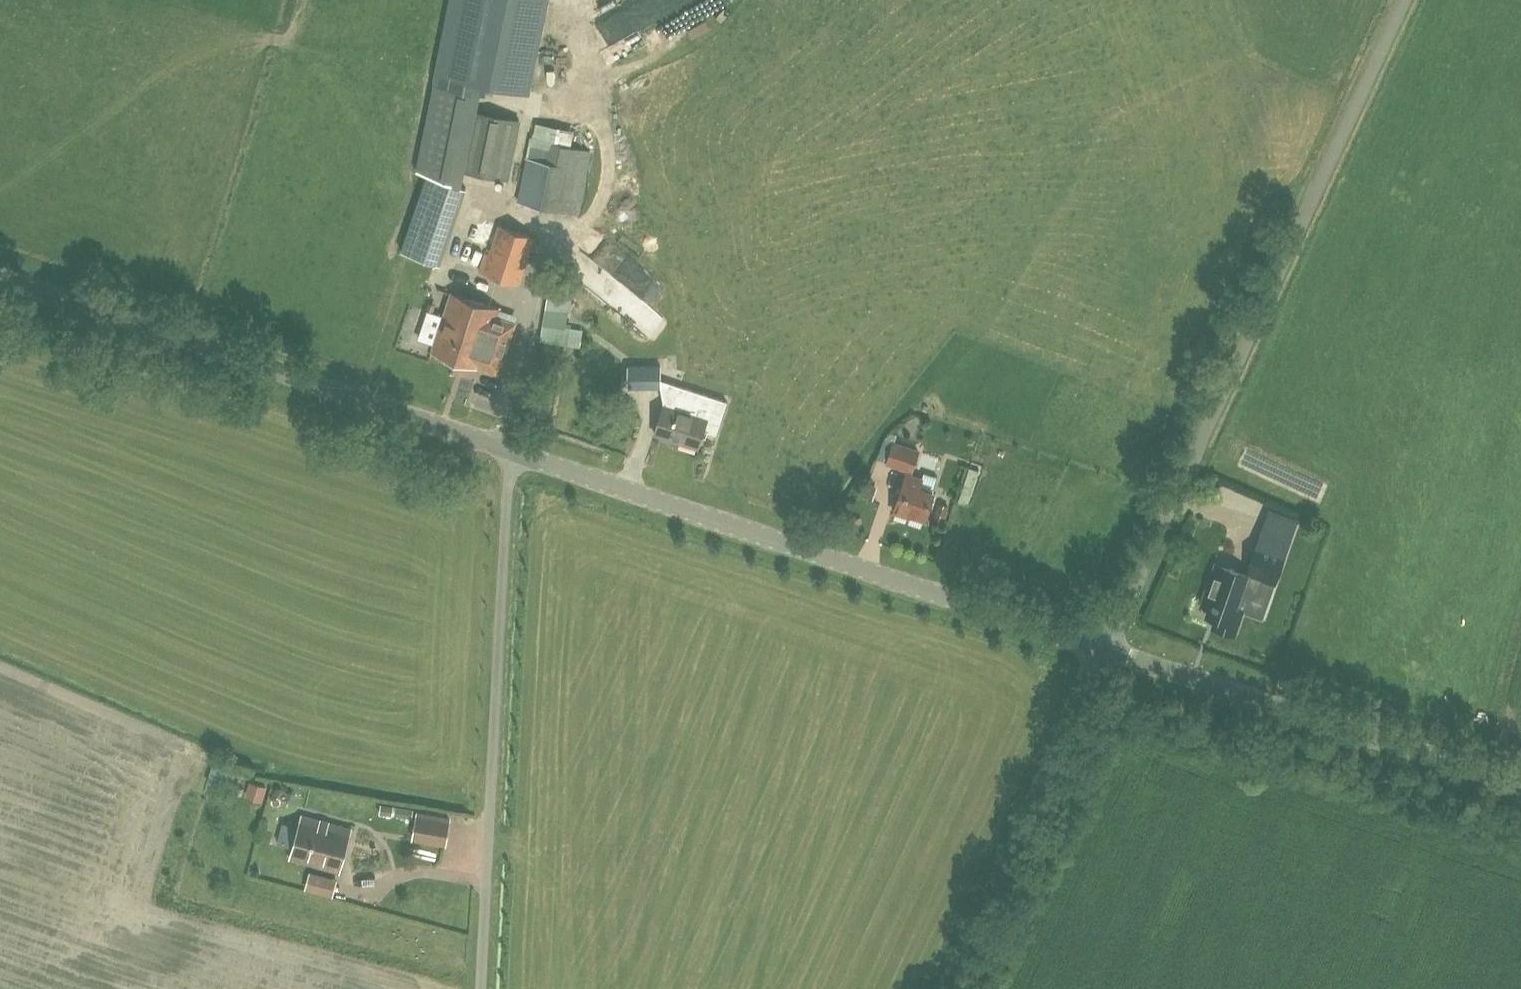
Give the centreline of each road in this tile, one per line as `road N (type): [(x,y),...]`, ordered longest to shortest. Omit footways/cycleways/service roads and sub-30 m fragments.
road 1 (unclassified): [(1106,651),(0,276)]
road 2 (unclassified): [(1106,651),(1405,0)]
road 3 (unclassified): [(1520,787),(1106,651)]
road 4 (unclassified): [(948,988),(1106,651)]

